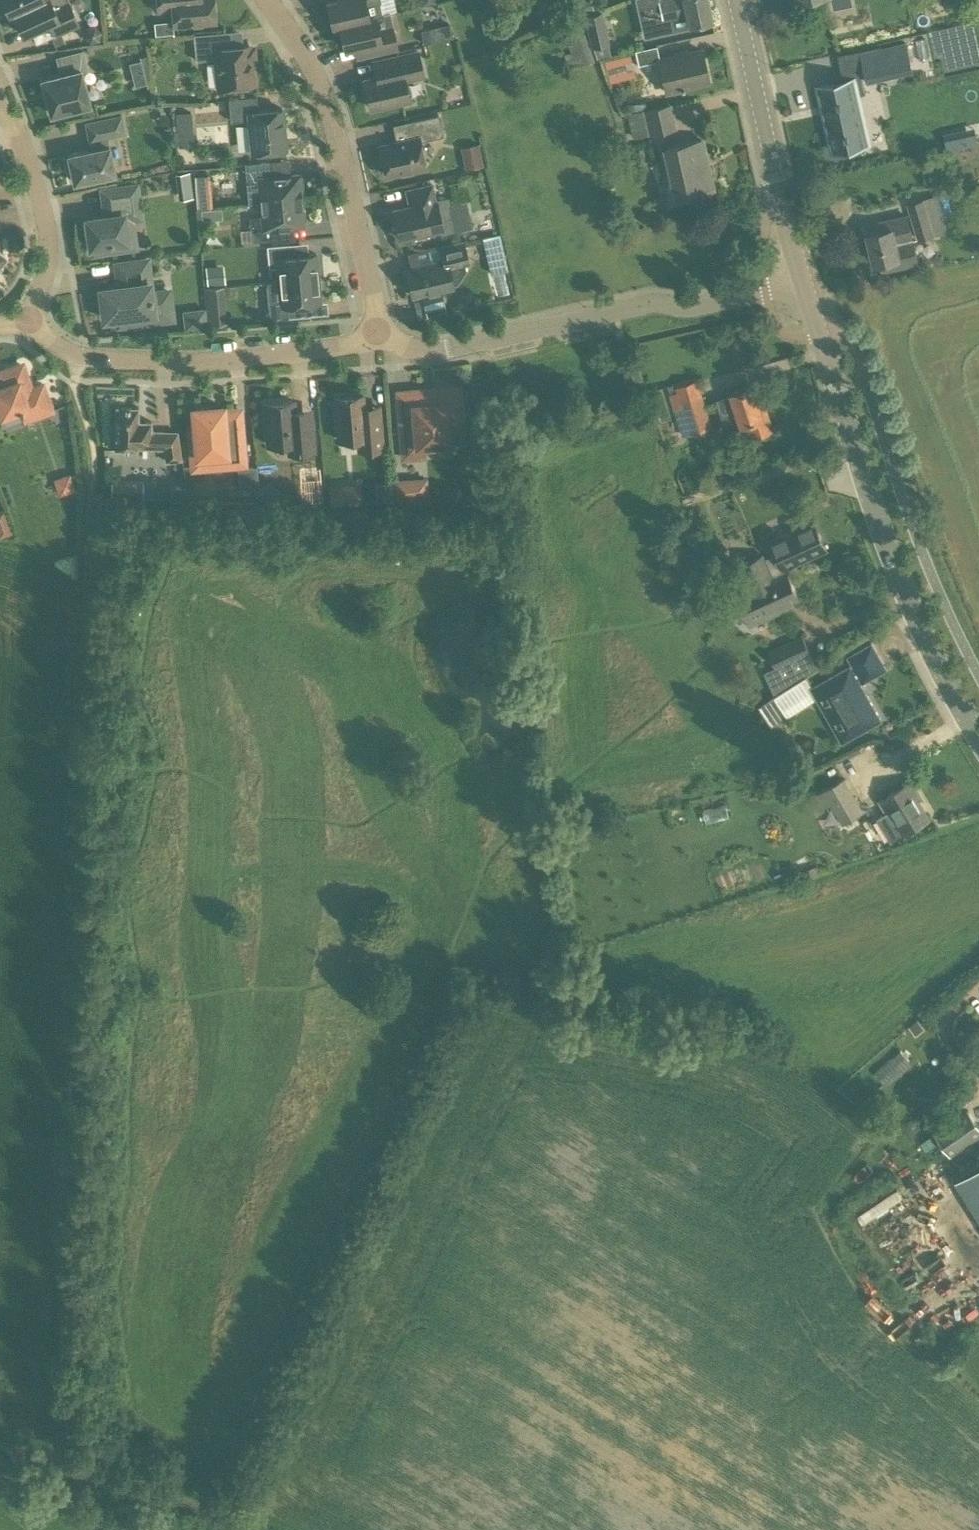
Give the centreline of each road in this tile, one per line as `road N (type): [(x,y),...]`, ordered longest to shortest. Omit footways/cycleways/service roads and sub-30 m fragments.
road 1 (residential): [(801,283),(704,306),(657,300),(445,351),(380,335)]
road 2 (secondary): [(838,391),(896,564),(978,735)]
road 3 (residential): [(380,335),(218,361),(151,361),(79,355),(30,320)]
road 4 (residential): [(380,335),(340,142),(319,86),(269,0)]
road 5 (secondary): [(801,283),(736,0)]
road 6 (residential): [(30,320),(50,271),(48,228),(20,136),(0,110)]

